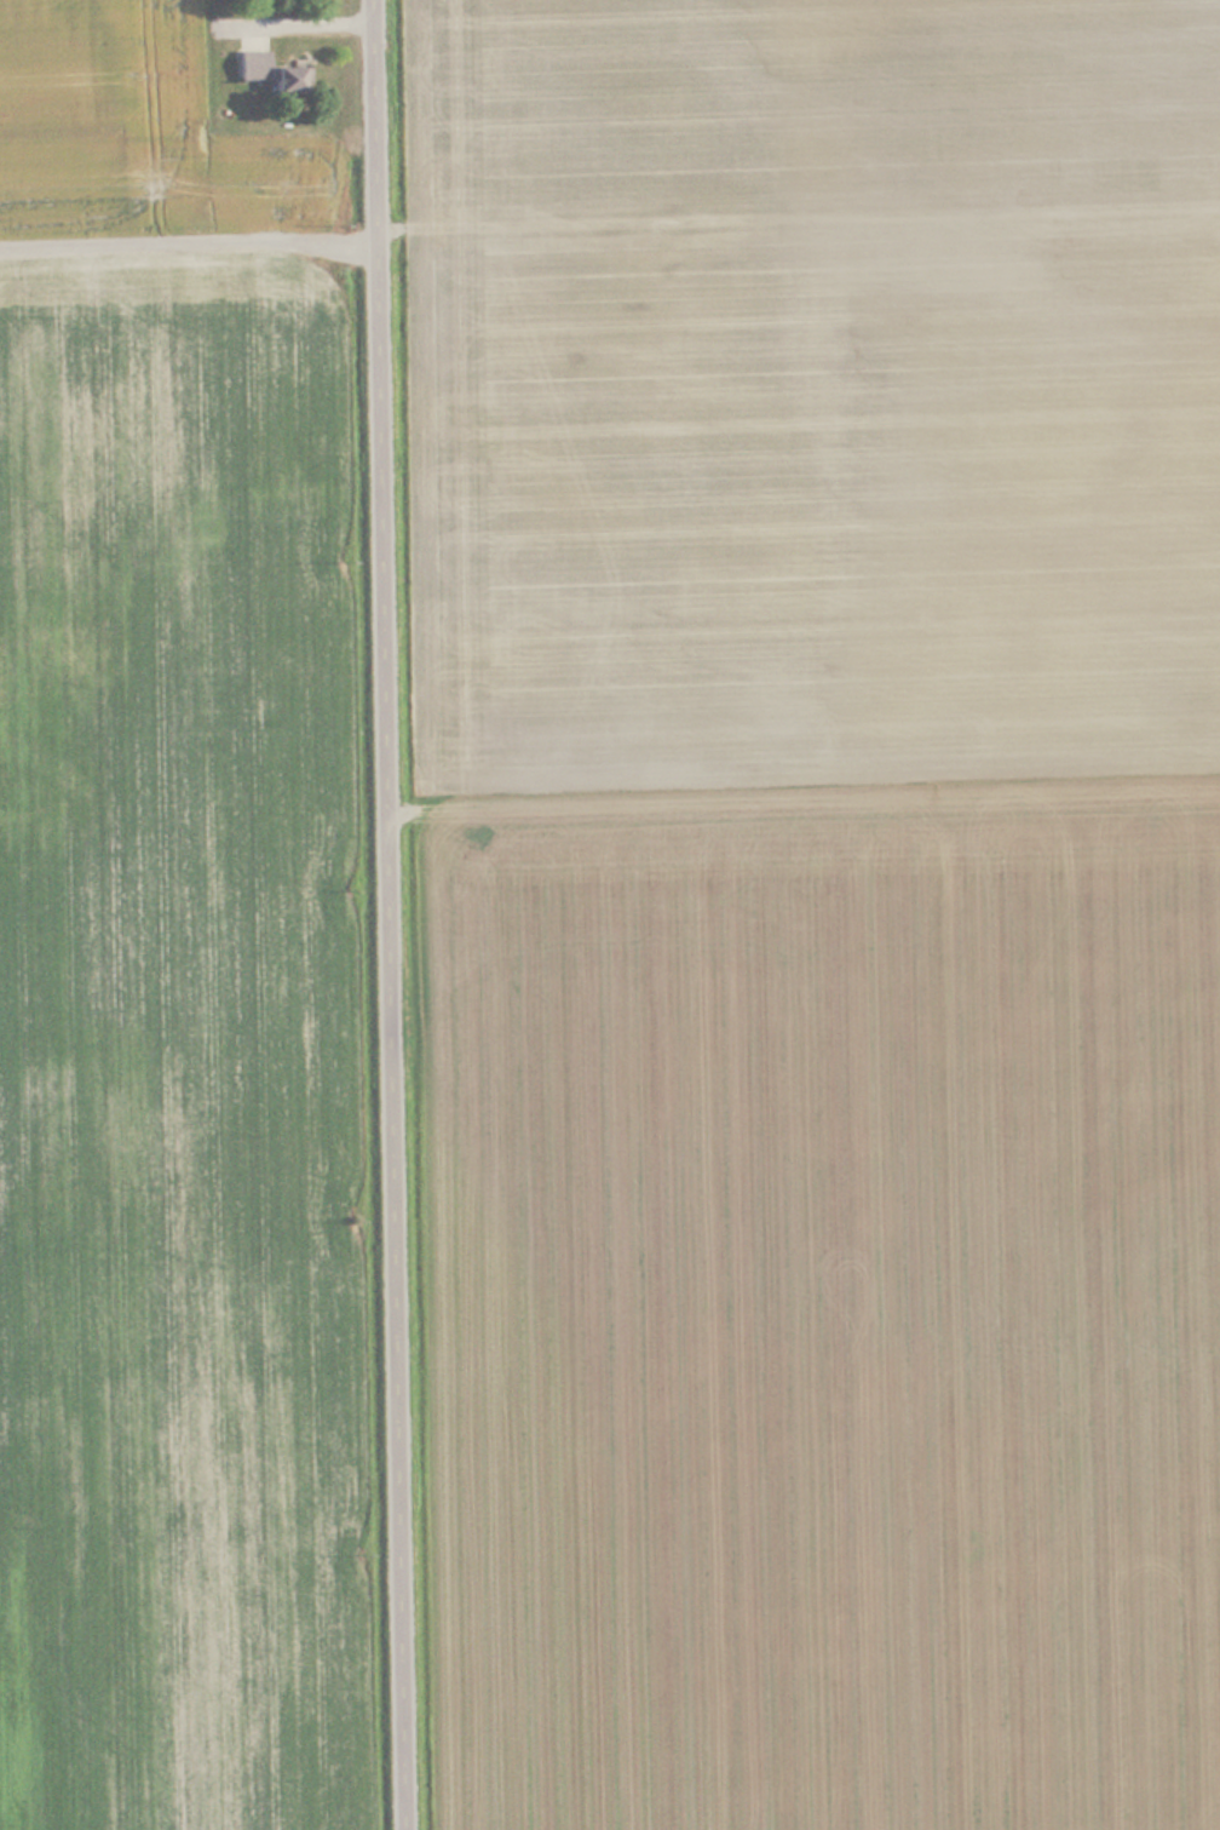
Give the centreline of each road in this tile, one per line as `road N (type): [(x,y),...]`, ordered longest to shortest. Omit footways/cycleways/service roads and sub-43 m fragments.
road 1 (residential): [(416,1829),(381,0)]

